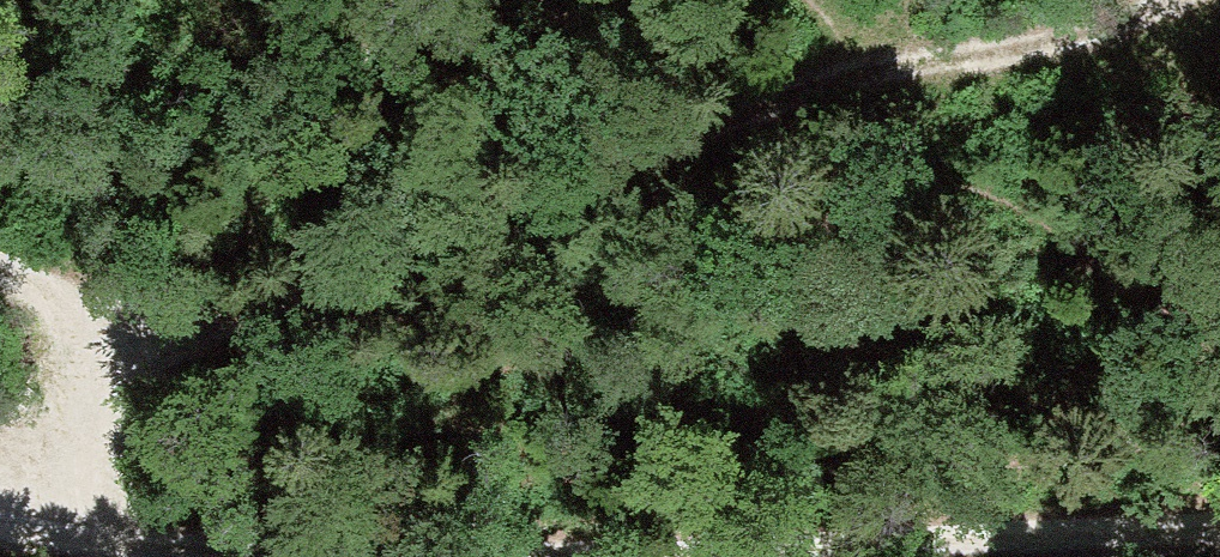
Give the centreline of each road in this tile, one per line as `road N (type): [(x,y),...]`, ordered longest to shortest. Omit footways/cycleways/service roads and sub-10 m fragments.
road 1 (track): [(0,479),(123,385),(233,325),(518,207),(850,81),(1181,0)]
road 2 (track): [(0,522),(737,556)]
road 3 (track): [(855,556),(1219,527)]

